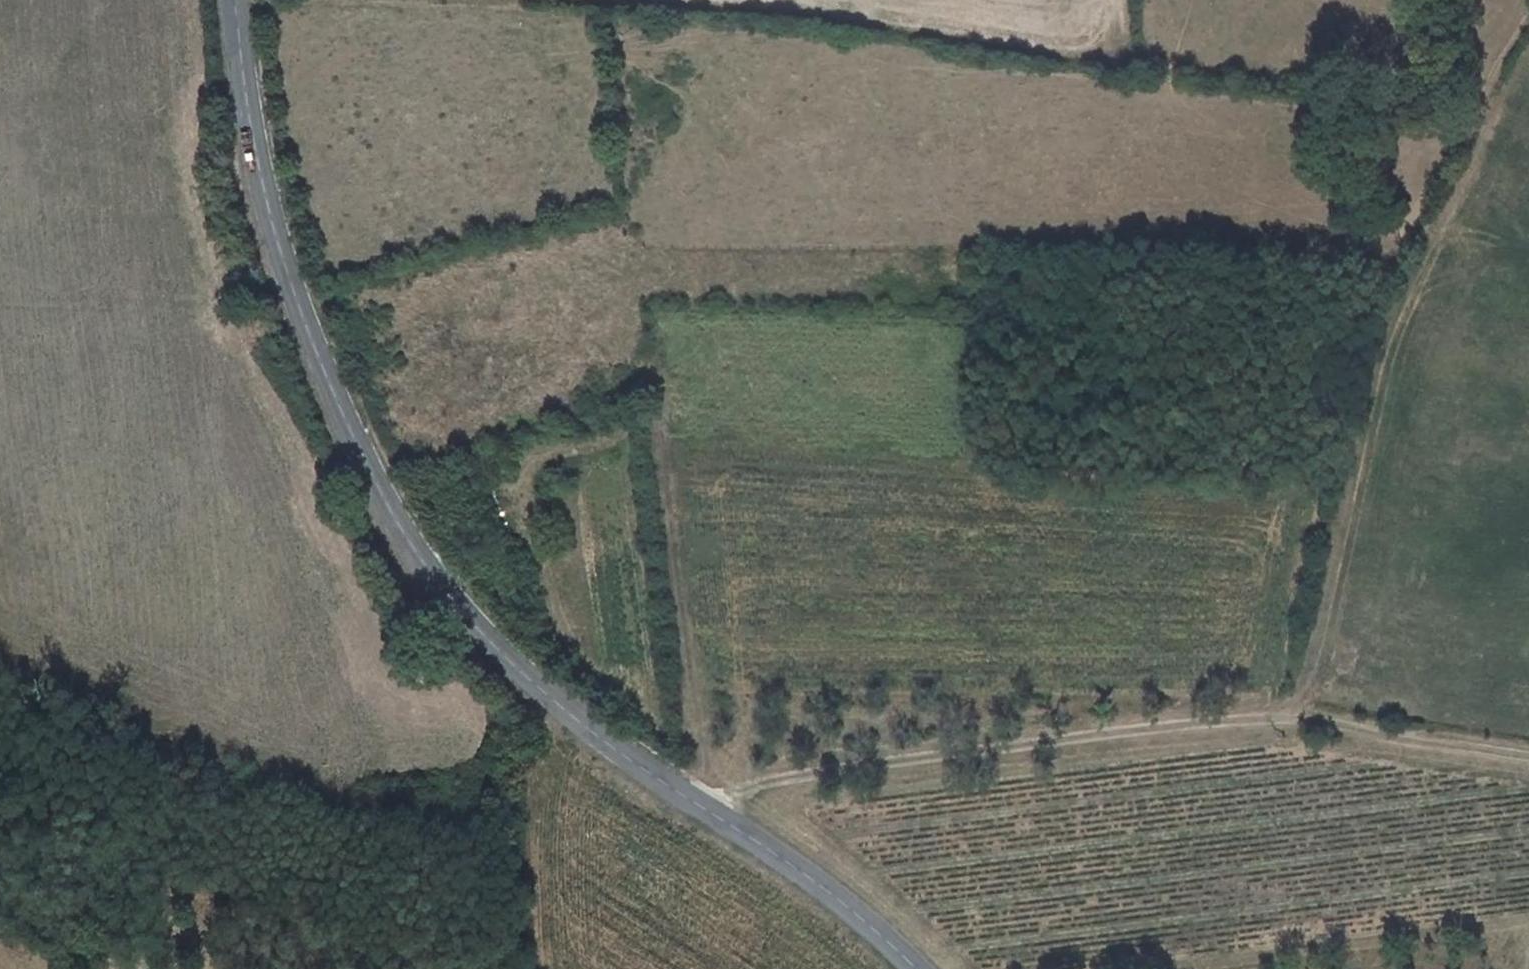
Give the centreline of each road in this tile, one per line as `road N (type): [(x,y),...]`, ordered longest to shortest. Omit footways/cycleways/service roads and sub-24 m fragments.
road 1 (tertiary): [(918,968),(833,891),(568,714),(456,612),(366,472),(309,339),(253,149),(236,0)]
road 2 (track): [(704,809),(769,781),(1164,726),(1298,720),(1528,755)]

